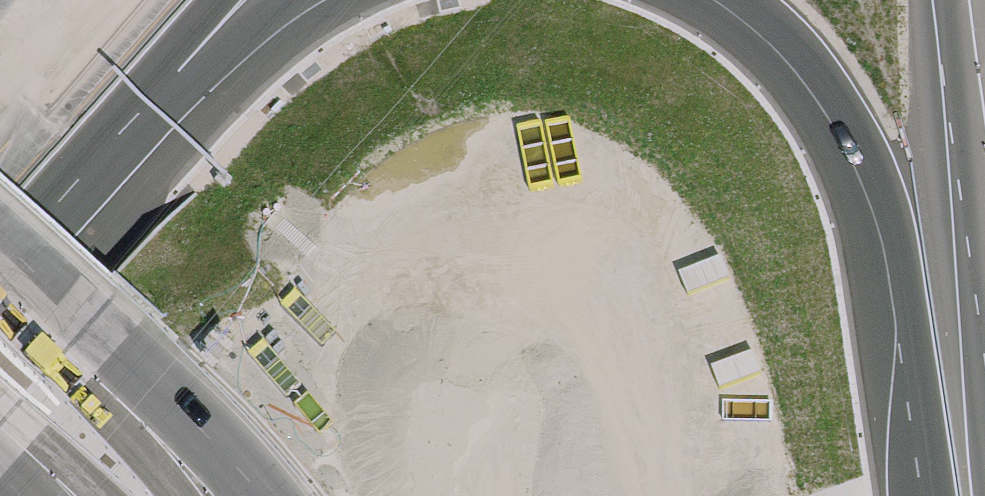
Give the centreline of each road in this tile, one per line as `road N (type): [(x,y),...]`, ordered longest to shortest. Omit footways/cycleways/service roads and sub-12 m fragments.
road 1 (motorway): [(739,0),(824,87),(883,204),(926,495)]
road 2 (motorway): [(984,362),(947,0)]
road 3 (motorway): [(110,143),(291,0)]
road 4 (primary): [(255,495),(167,406),(86,341)]
road 5 (motorway): [(110,143),(224,0)]
road 6 (primary): [(183,495),(86,341)]
road 7 (motorway): [(0,269),(110,143)]

